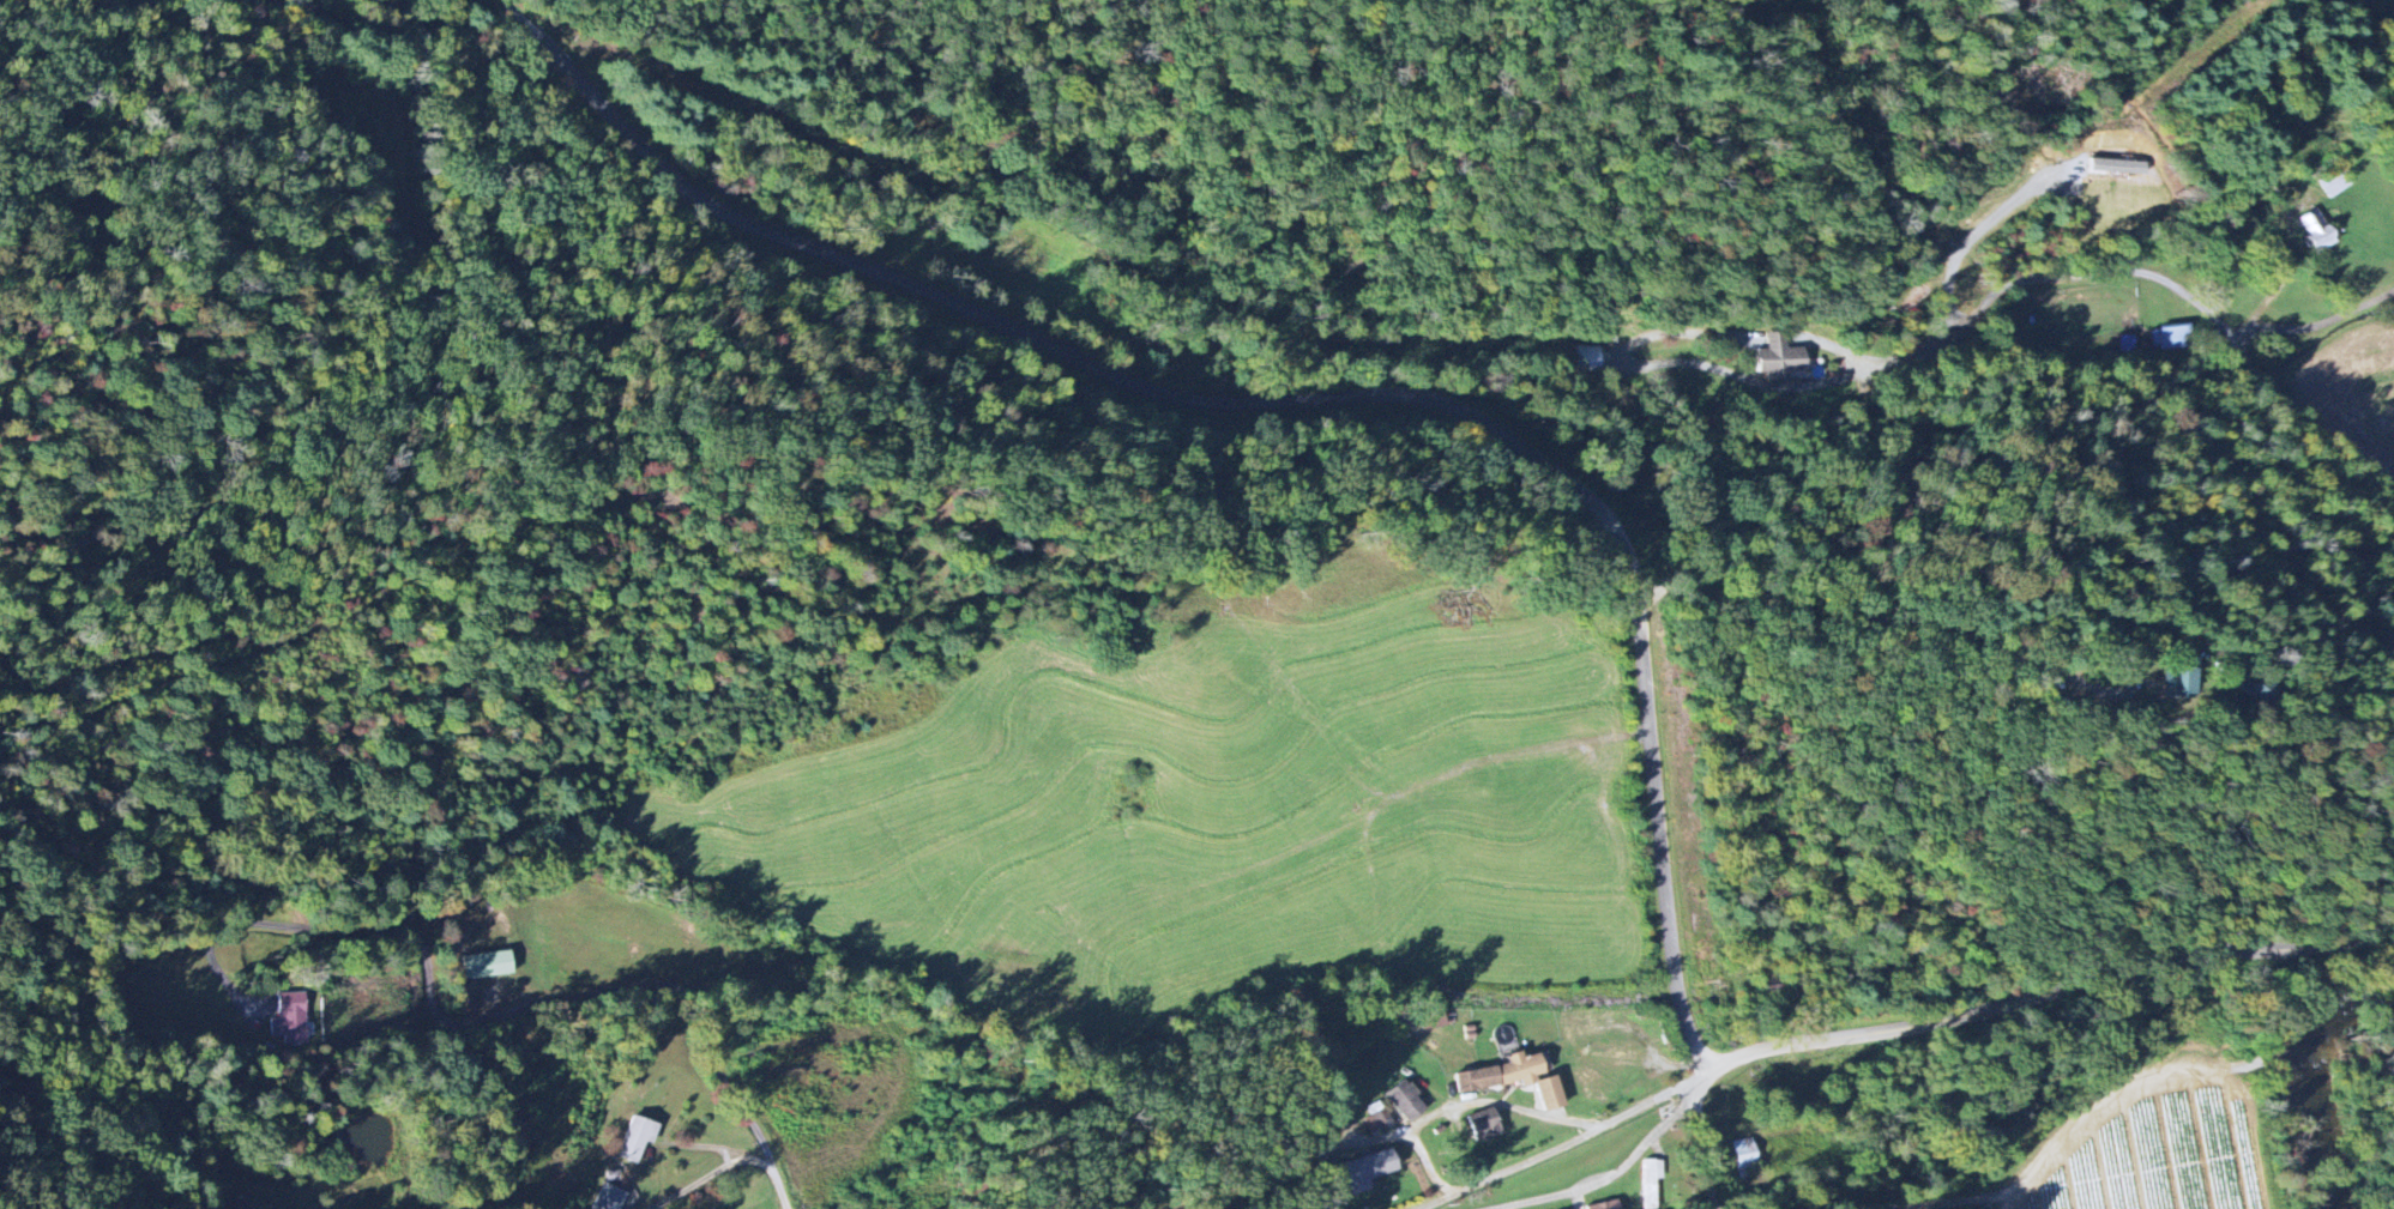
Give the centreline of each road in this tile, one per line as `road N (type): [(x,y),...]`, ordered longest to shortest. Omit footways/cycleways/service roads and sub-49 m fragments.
road 1 (residential): [(1713,1070),(1682,1015),(1636,591),(1608,512),(1570,479),(1446,403),(1417,393),(1234,403),(1164,394),(939,294),(742,220),(699,197),(644,146),(504,0)]
road 2 (residential): [(2393,923),(2312,949),(2155,969),(1905,1039),(1751,1056),(1428,1208)]
road 3 (residential): [(153,980),(231,937),(424,927),(509,913),(615,914),(677,936),(688,961),(679,990),(773,1153),(791,1208)]
road 4 (residential): [(2293,241),(2281,286),(2253,308),(2248,350),(2393,498)]
road 5 (residential): [(2250,322),(2296,327),(2393,289)]
road 6 (residential): [(1722,1208),(1694,1113),(1713,1070)]

